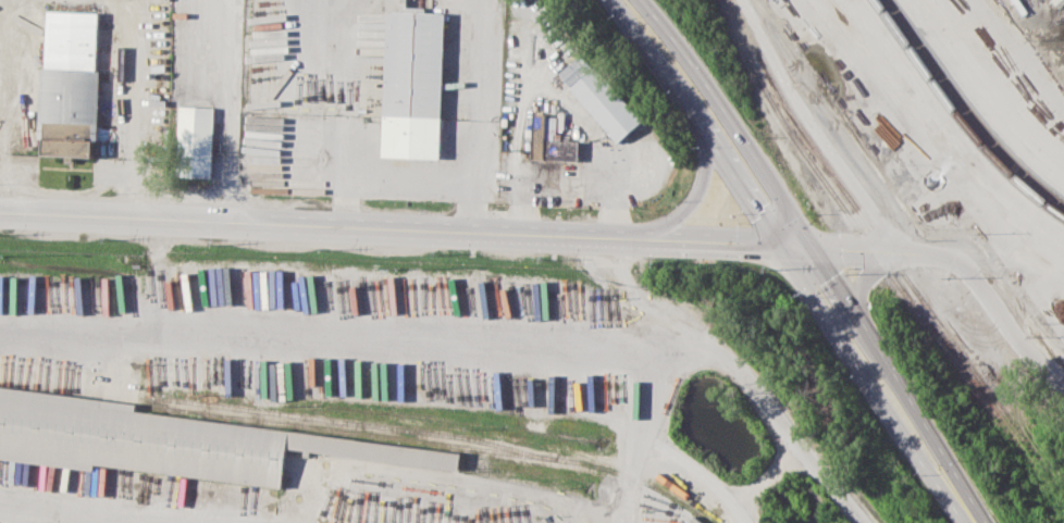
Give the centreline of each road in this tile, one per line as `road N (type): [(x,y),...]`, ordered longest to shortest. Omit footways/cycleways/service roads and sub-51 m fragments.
road 1 (tertiary): [(0,212),(613,236)]
road 2 (secondary): [(612,0),(938,484),(953,488)]
road 3 (secondary): [(953,488),(951,468),(852,307),(643,0)]
road 4 (residential): [(812,246),(955,259),(1063,381)]
road 5 (tertiary): [(622,237),(812,246)]
road 6 (tertiary): [(705,133),(705,175),(693,198),(673,216),(622,237)]

